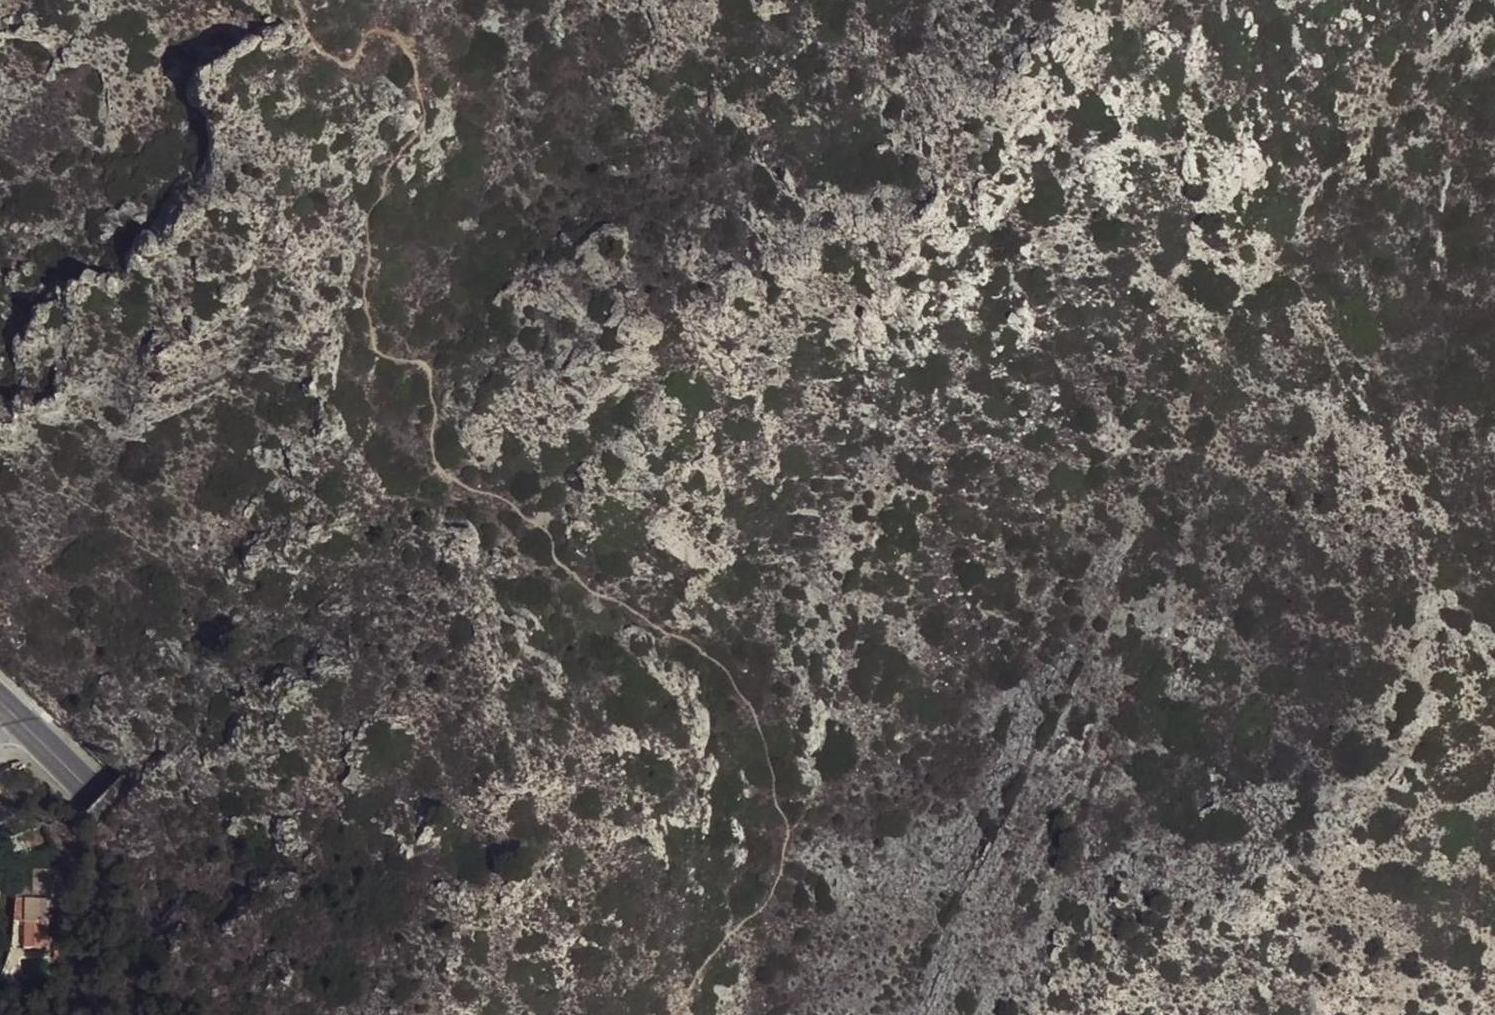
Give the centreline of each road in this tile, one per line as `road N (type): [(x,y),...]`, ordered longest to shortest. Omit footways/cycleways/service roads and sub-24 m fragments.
road 1 (primary): [(0,699),(336,1014)]

